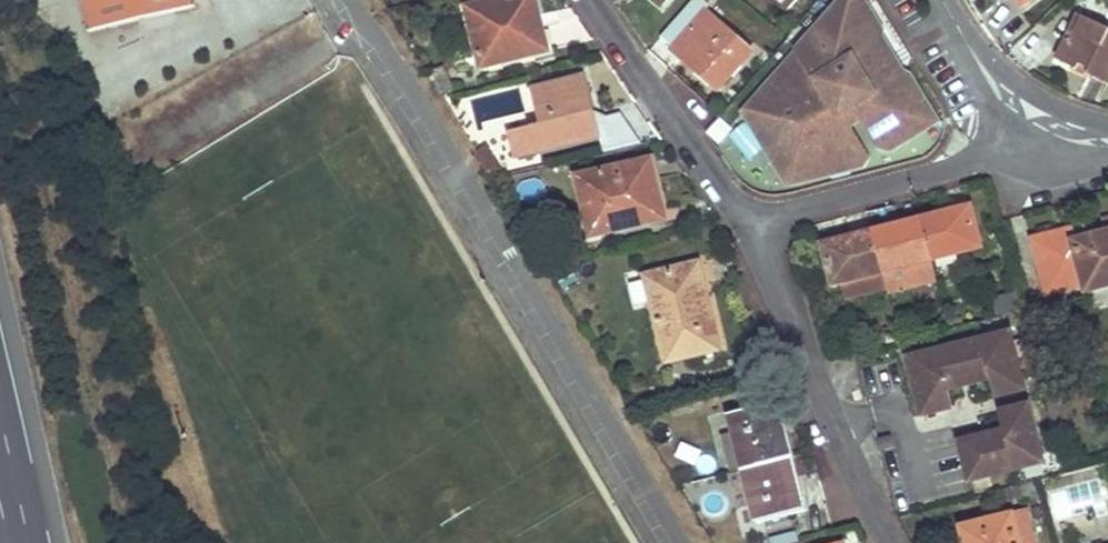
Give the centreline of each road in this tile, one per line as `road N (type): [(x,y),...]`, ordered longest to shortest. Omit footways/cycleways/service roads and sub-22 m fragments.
road 1 (residential): [(352,0),(681,542)]
road 2 (residential): [(750,210),(875,517),(896,542)]
road 3 (residential): [(750,210),(946,157),(1043,108)]
road 4 (residential): [(603,0),(750,210)]
road 5 (residential): [(942,0),(972,49),(1043,108)]

